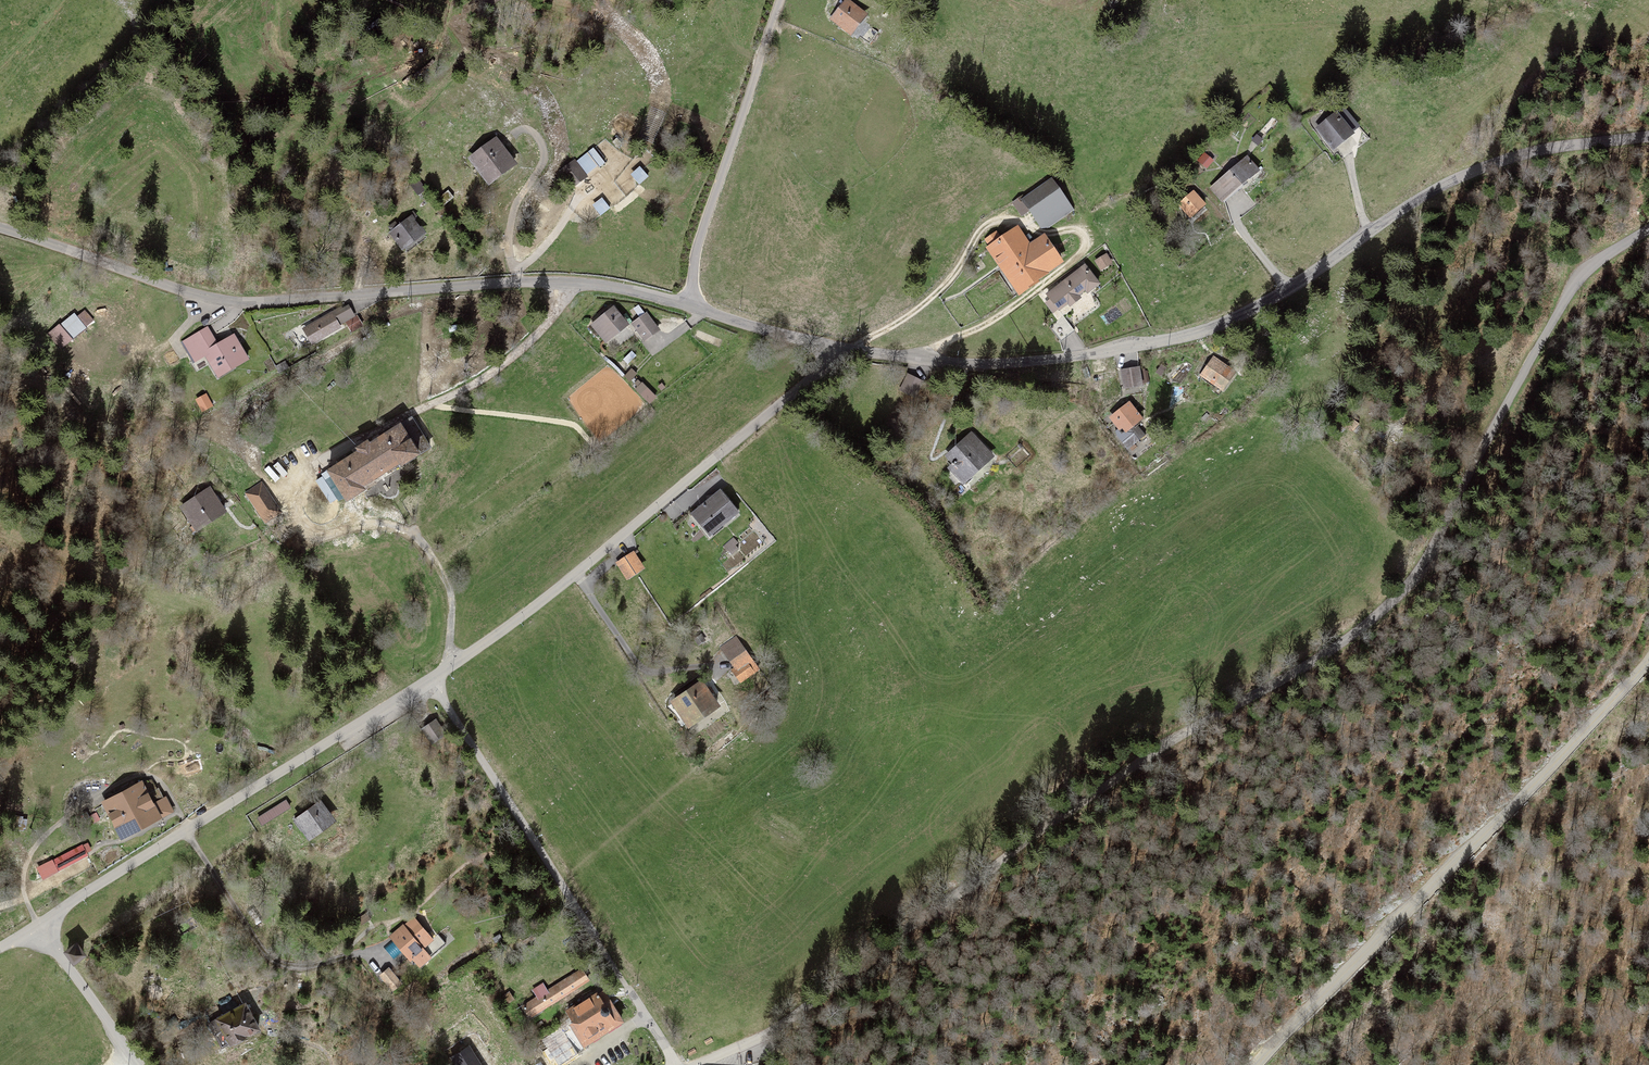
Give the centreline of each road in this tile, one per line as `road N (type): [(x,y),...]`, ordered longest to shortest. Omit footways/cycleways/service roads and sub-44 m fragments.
road 1 (unclassified): [(704,1064),(768,1039),(1393,606),(1573,287),(1595,263),(1648,230)]
road 2 (residential): [(42,928),(186,829),(449,667),(579,570),(844,349)]
road 3 (tertiary): [(1648,135),(1473,161),(1266,305),(1211,328),(1117,346),(1071,370),(1031,377),(844,349)]
road 4 (tertiary): [(844,349),(693,304),(549,278),(321,295),(206,291),(0,226)]
road 5 (tertiary): [(1262,1064),(1648,673)]
road 6 (track): [(930,365),(943,342),(991,322),(1080,256),(1088,242),(1080,228),(1050,234),(1006,219),(981,229),(918,311),(844,349)]
road 7 (residential): [(133,1056),(42,928)]

